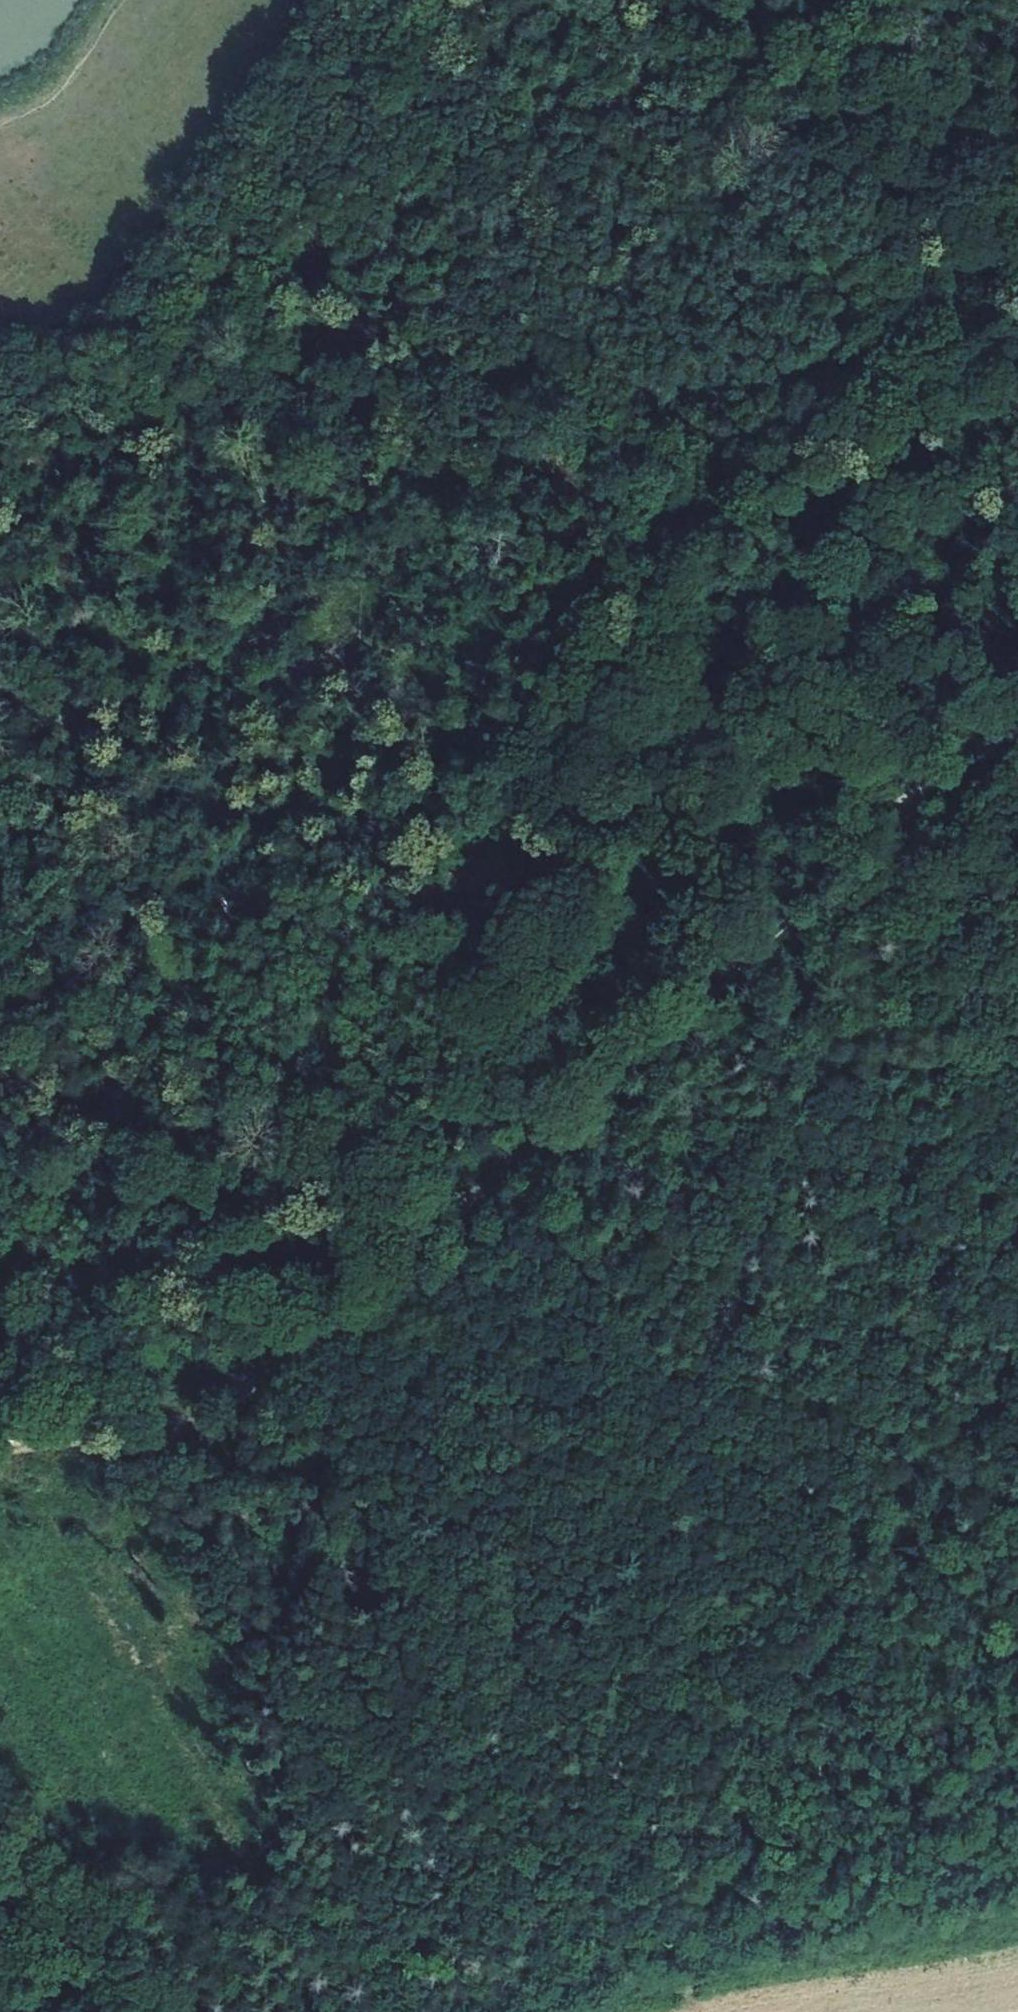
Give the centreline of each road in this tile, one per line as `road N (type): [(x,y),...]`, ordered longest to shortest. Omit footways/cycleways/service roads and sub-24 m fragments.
road 1 (track): [(1017,713),(239,1427),(0,1464)]
road 2 (track): [(0,1867),(87,2011)]

